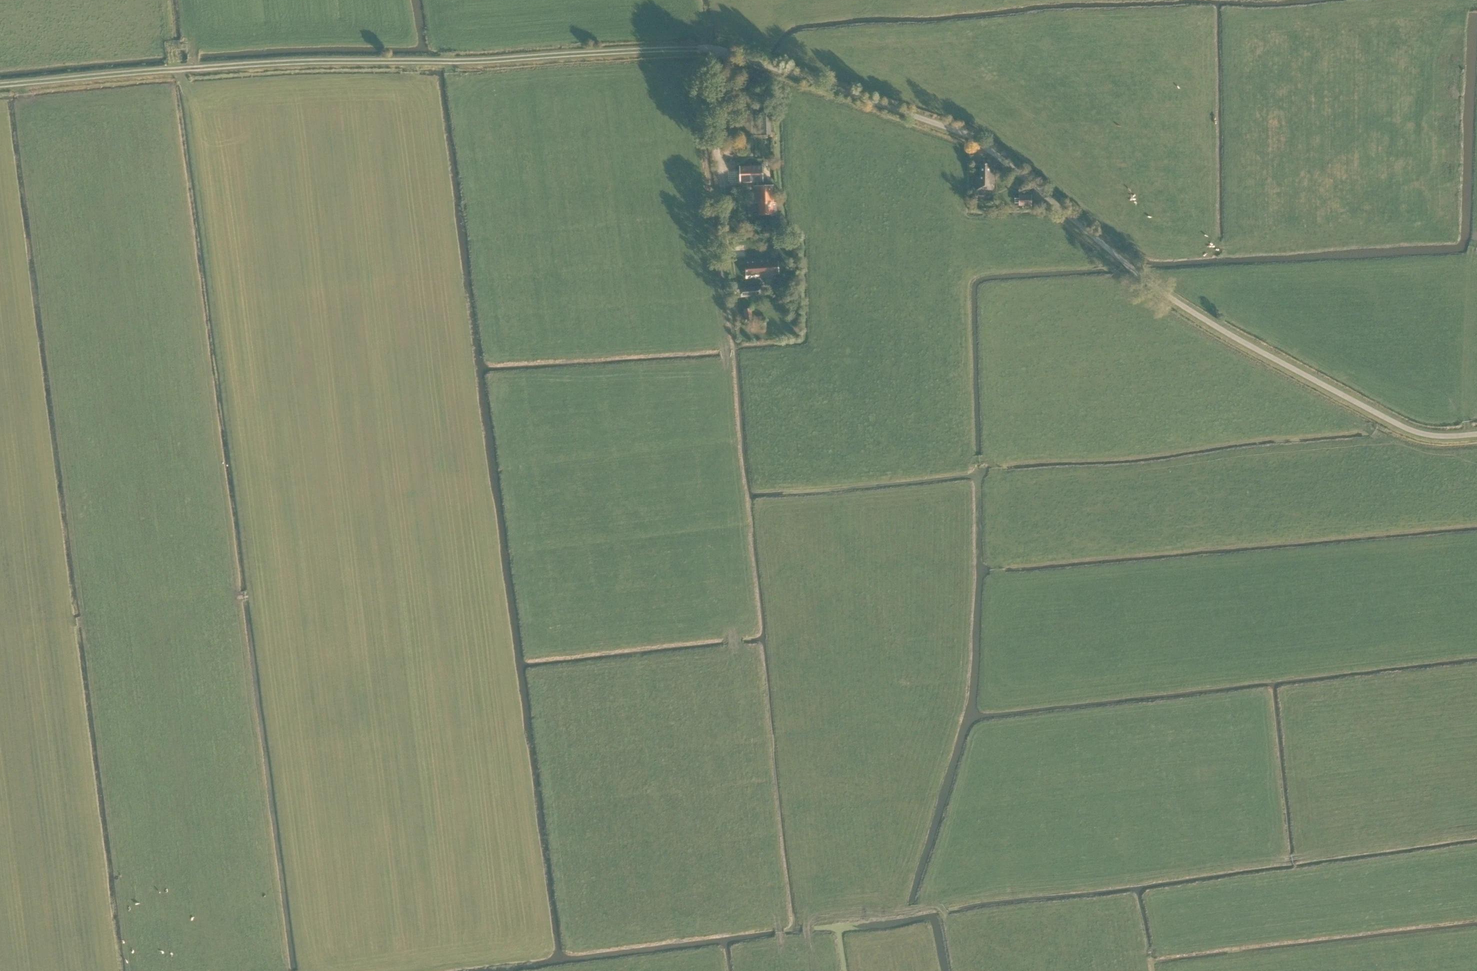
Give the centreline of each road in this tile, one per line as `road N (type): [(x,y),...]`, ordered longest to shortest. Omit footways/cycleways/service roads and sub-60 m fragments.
road 1 (unclassified): [(1476,434),(1417,432),(1396,424),(1200,317),(968,136),(728,52)]

